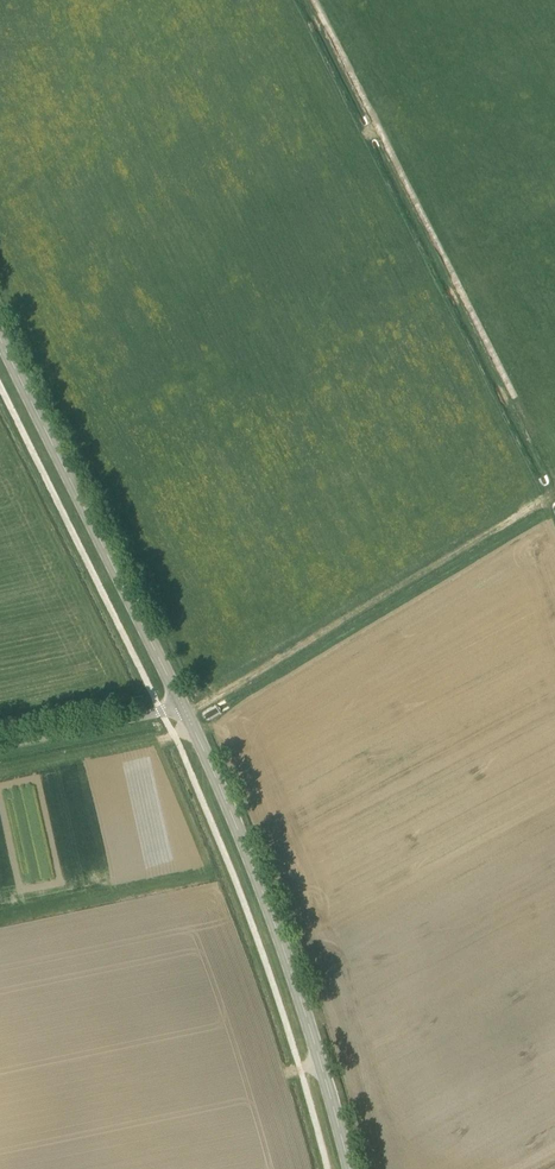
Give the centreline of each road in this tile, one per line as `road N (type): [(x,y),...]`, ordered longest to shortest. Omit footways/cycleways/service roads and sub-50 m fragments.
road 1 (track): [(312,0),(535,451)]
road 2 (secondary): [(349,1168),(263,887),(183,705)]
road 3 (secondary): [(183,705),(0,345)]
road 4 (unclassified): [(0,747),(183,705)]

